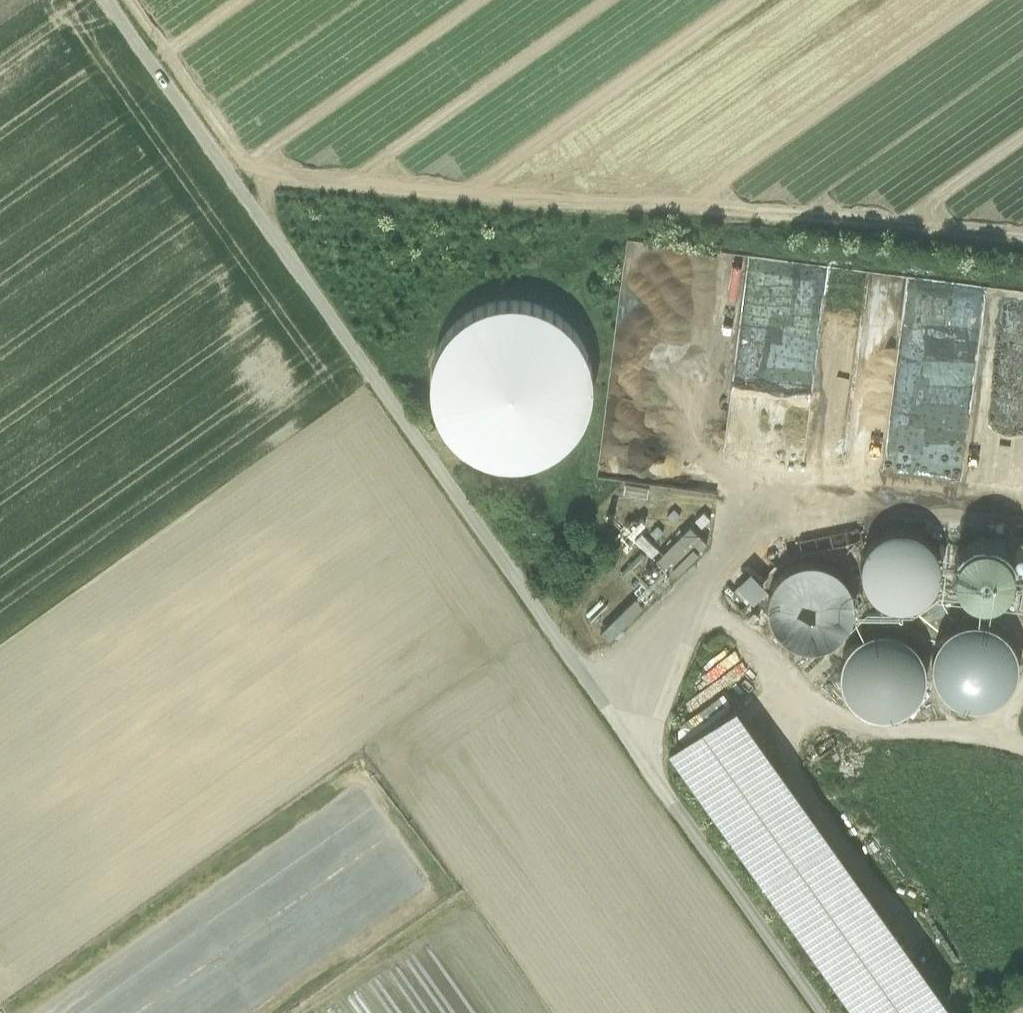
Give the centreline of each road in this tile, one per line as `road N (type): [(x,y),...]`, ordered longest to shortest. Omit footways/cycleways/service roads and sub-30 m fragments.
road 1 (track): [(823,1012),(107,0)]

